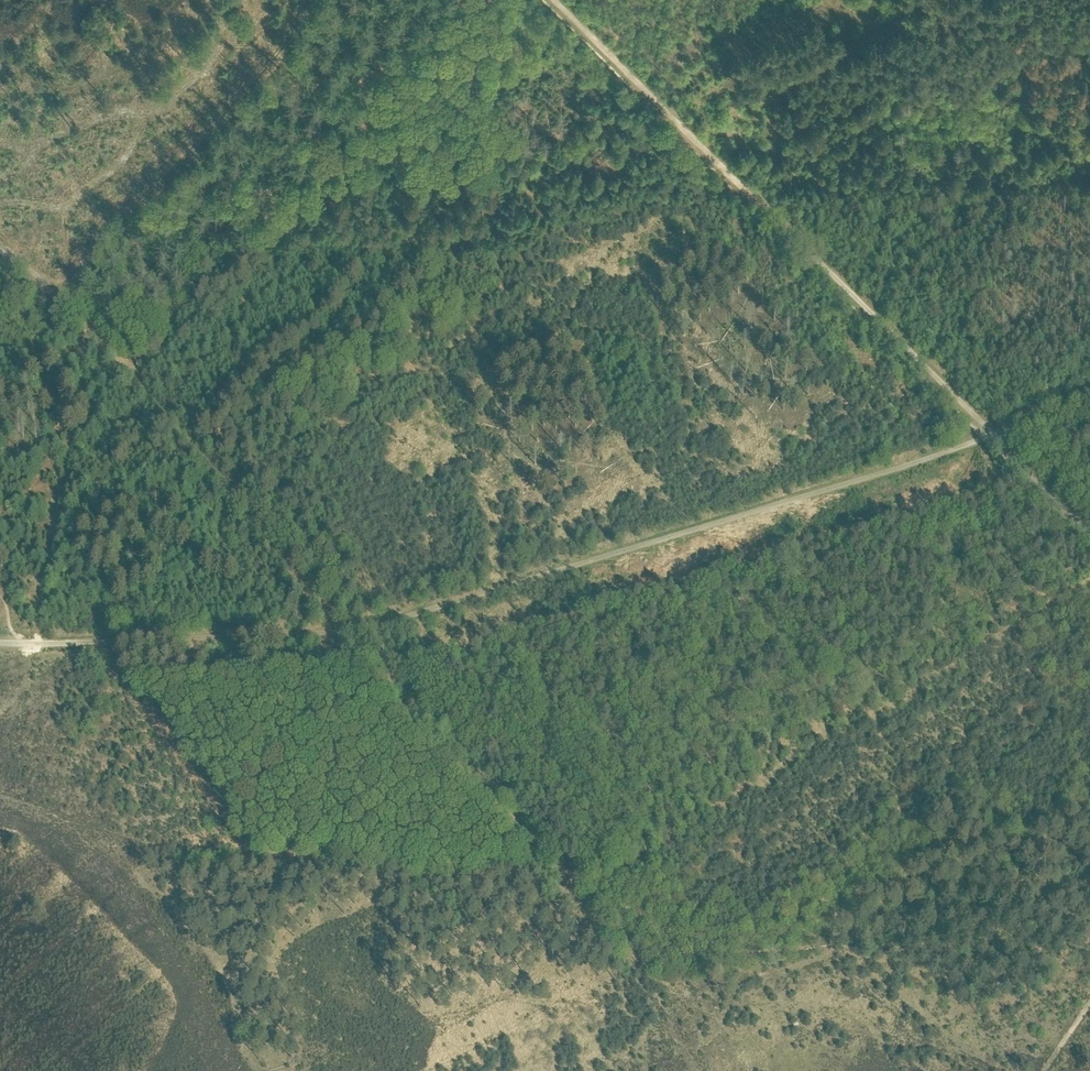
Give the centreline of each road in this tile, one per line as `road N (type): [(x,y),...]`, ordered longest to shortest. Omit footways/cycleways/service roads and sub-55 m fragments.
road 1 (unclassified): [(0,644),(362,629),(994,435)]
road 2 (track): [(555,0),(994,435)]
road 3 (track): [(0,335),(56,294),(0,253)]
road 4 (track): [(1089,534),(994,435)]

